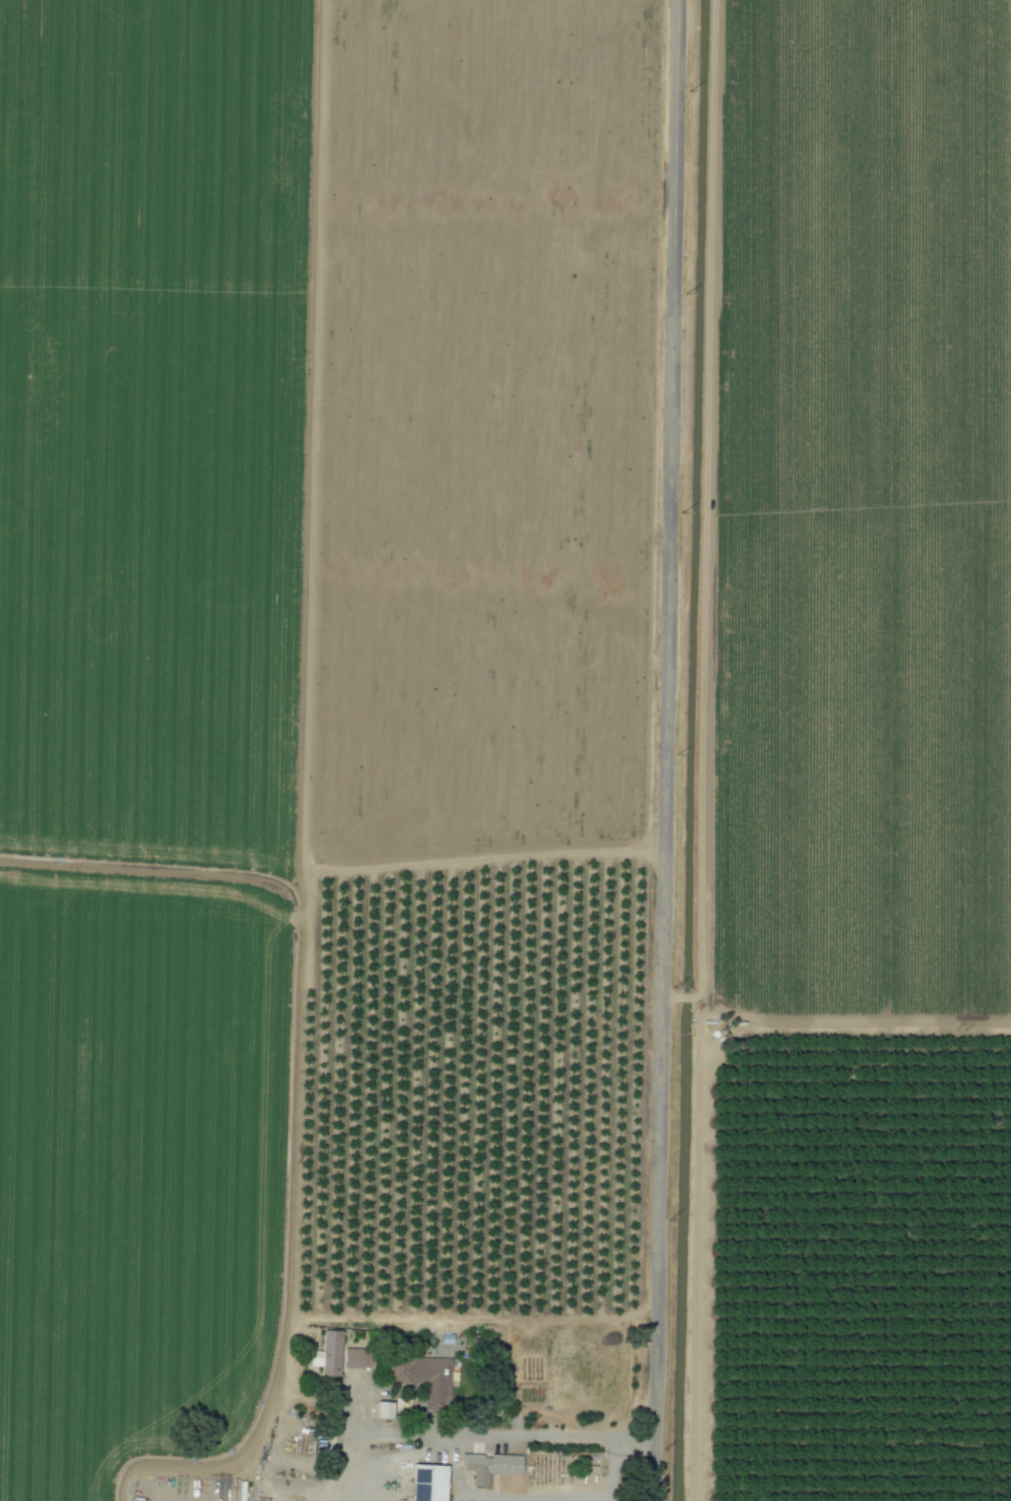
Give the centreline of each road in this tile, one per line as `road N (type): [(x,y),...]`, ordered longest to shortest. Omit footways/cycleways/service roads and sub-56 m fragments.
road 1 (tertiary): [(653,1500),(681,0)]

